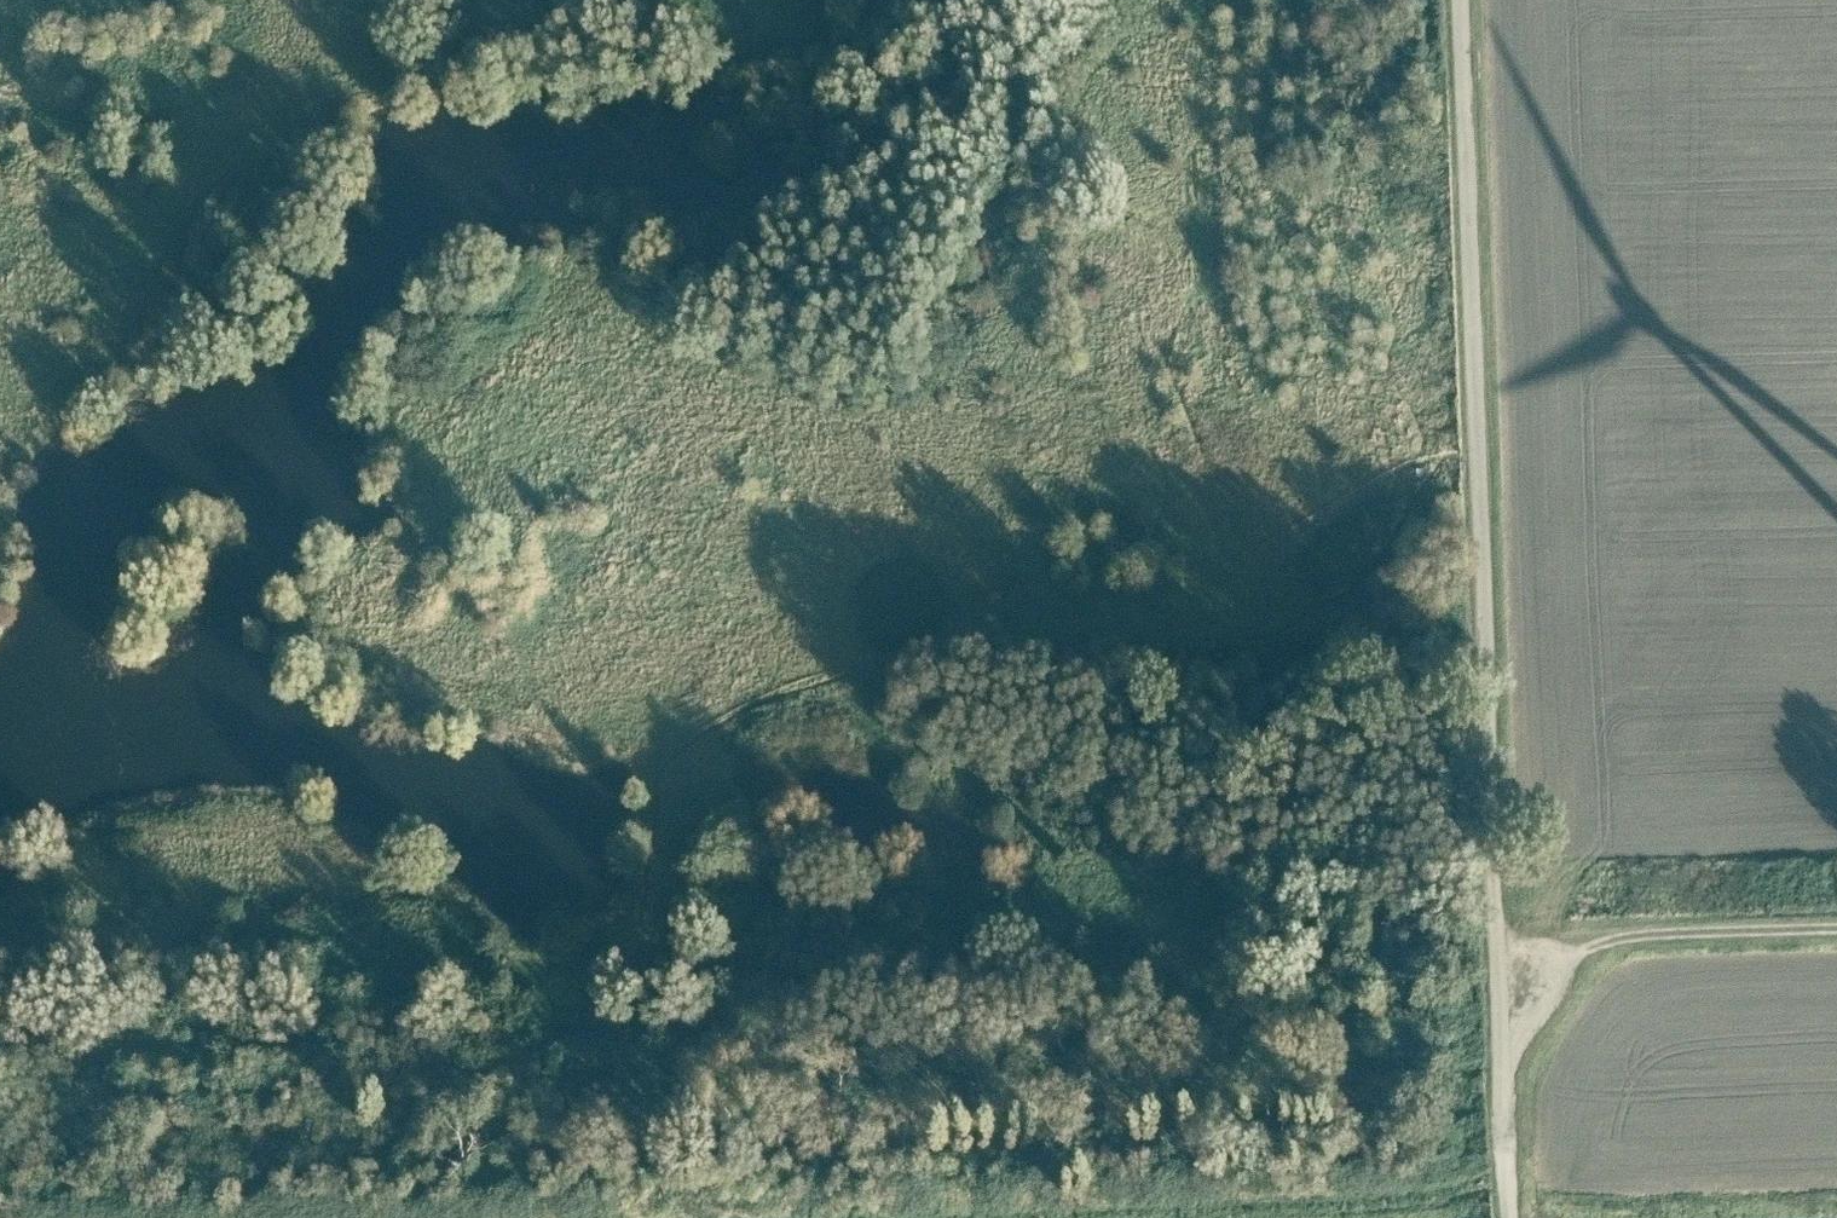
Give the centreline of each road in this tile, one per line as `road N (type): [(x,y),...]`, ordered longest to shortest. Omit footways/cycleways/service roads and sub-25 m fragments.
road 1 (unclassified): [(1515,1217),(1463,0)]
road 2 (track): [(1508,941),(1836,931)]

